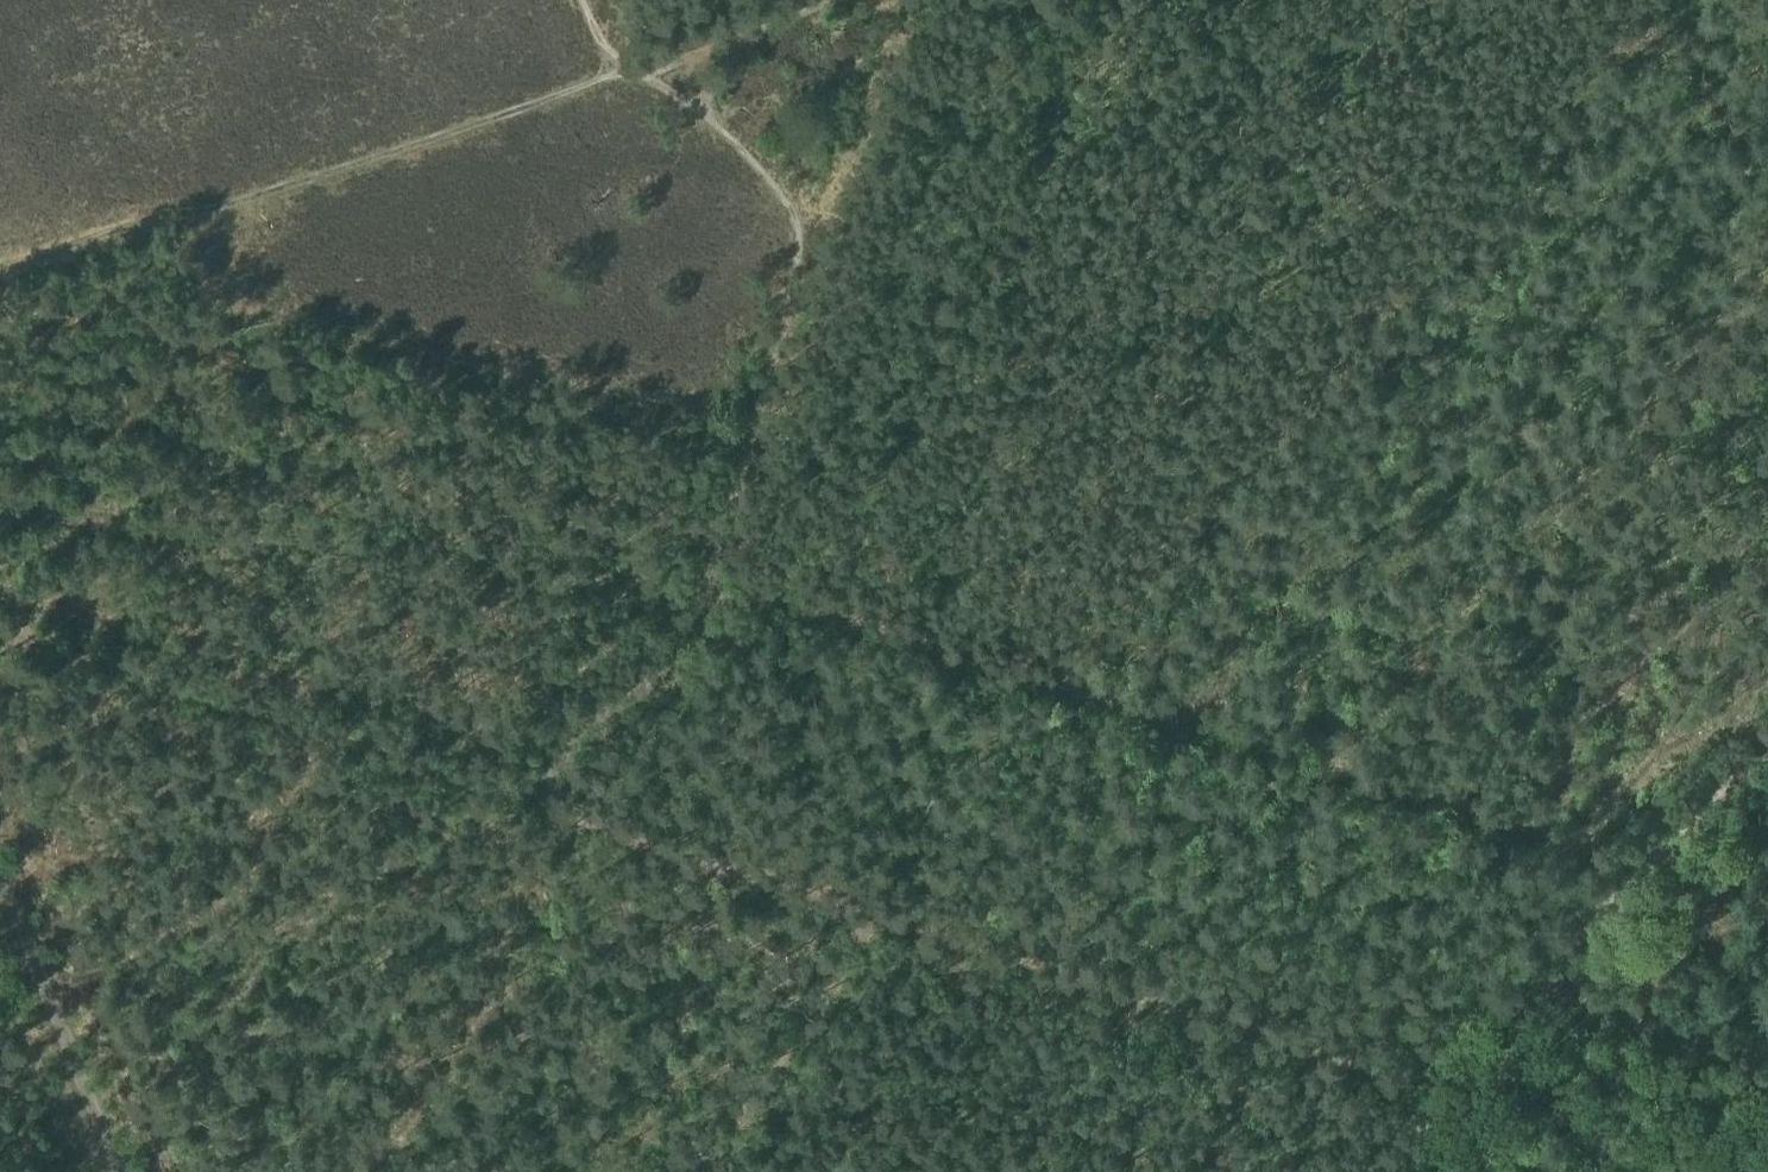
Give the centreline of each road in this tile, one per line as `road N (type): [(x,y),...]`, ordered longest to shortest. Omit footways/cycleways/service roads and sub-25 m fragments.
road 1 (track): [(0,299),(614,84)]
road 2 (track): [(0,922),(101,1171)]

